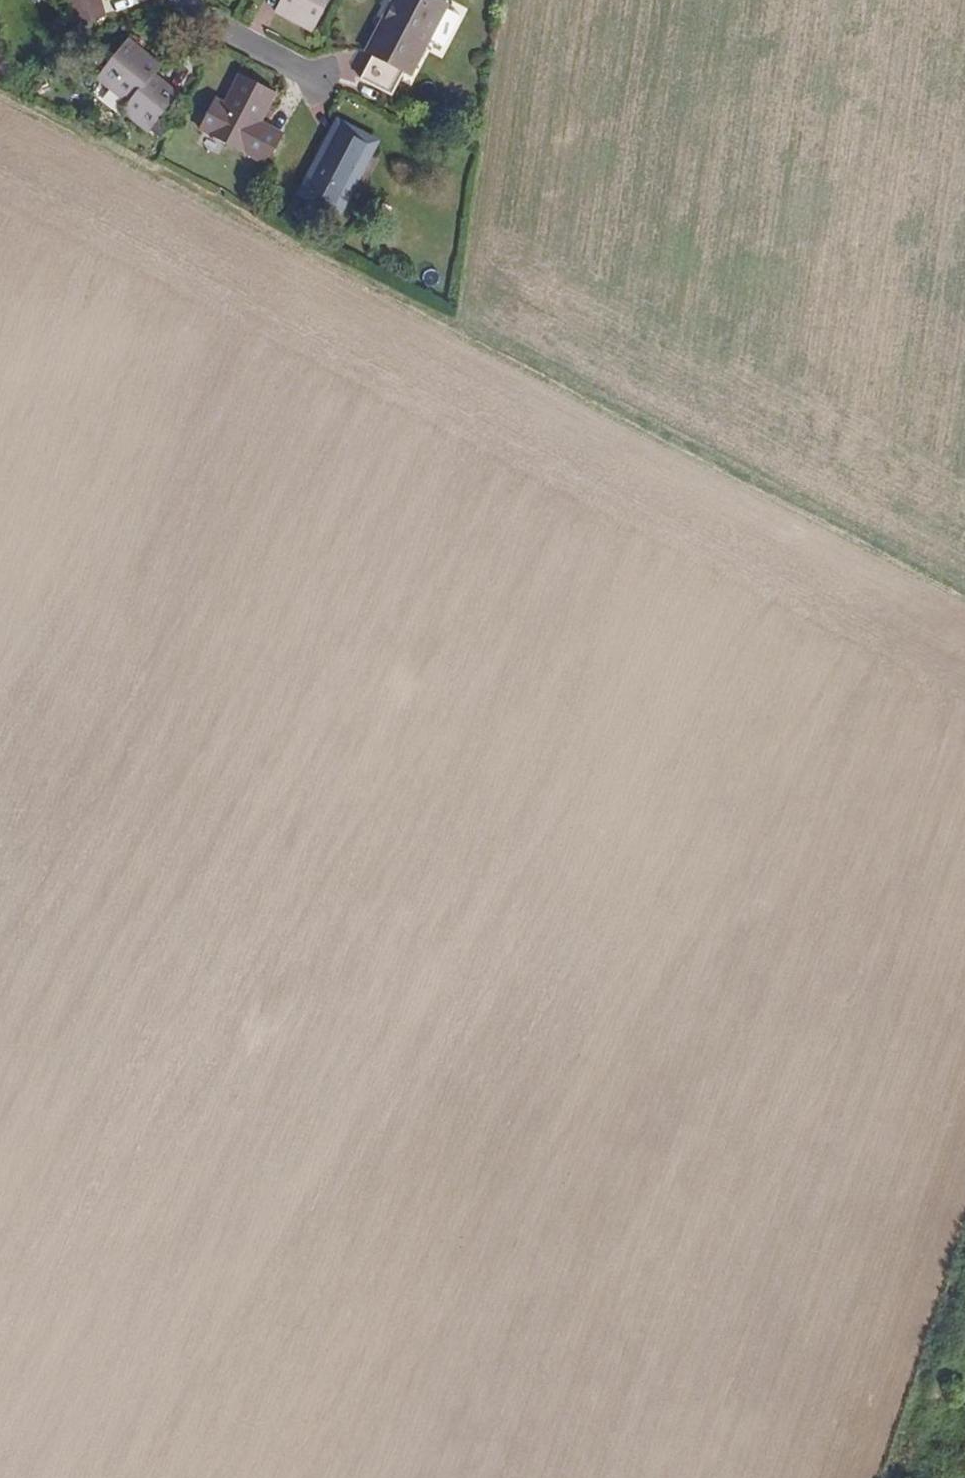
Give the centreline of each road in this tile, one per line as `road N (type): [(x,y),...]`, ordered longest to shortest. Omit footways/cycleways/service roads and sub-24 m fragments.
road 1 (residential): [(341,88),(220,29),(191,0)]

